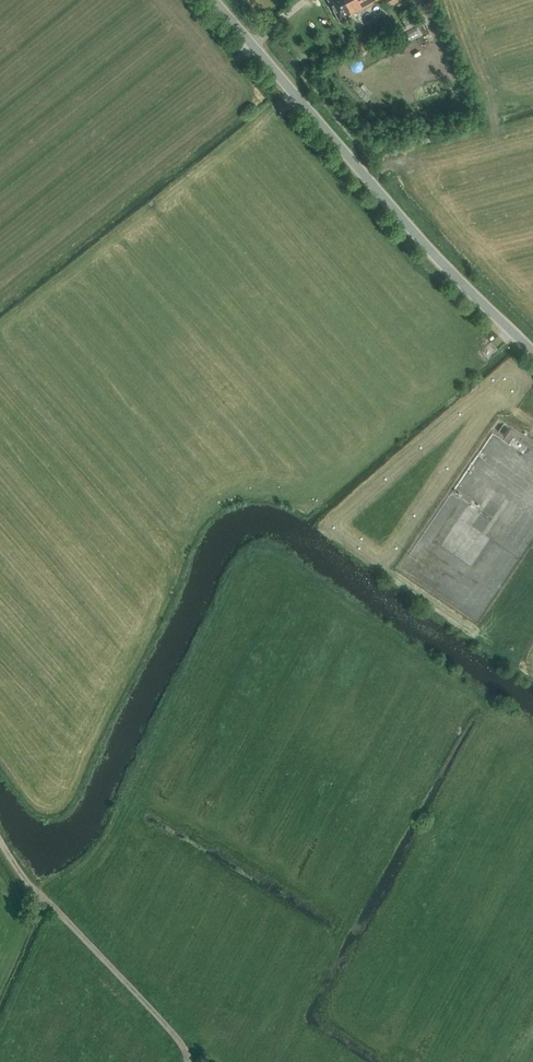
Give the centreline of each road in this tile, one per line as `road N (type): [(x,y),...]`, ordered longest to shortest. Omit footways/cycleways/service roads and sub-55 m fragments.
road 1 (tertiary): [(532,353),(426,248),(213,0)]
road 2 (track): [(186,1061),(185,1051),(23,879),(0,842)]

